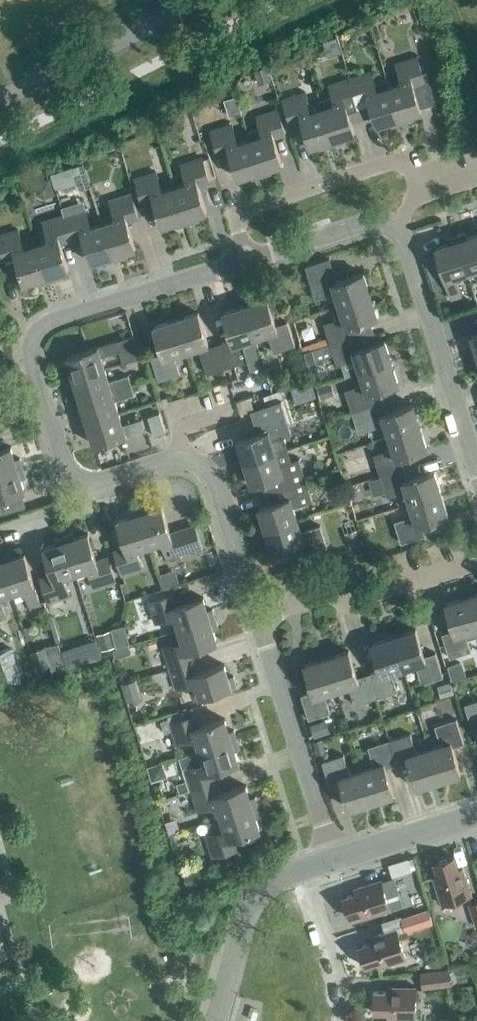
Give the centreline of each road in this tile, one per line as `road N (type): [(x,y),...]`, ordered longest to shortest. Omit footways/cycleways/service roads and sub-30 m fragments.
road 1 (residential): [(43,399),(29,339),(46,321),(249,264)]
road 2 (residential): [(249,264),(233,214),(411,156),(424,192)]
road 3 (residential): [(392,228),(406,246),(476,477)]
road 4 (residential): [(335,860),(256,622)]
road 5 (secondary): [(0,100),(203,0)]
road 6 (residential): [(256,622),(216,483),(202,465),(177,457)]
road 7 (residential): [(218,1020),(245,915),(272,883),(305,868)]
road 8 (residential): [(305,868),(344,988),(342,1020)]
road 9 (residential): [(249,264),(367,224),(392,228)]
road 10 (residential): [(335,860),(476,817)]

